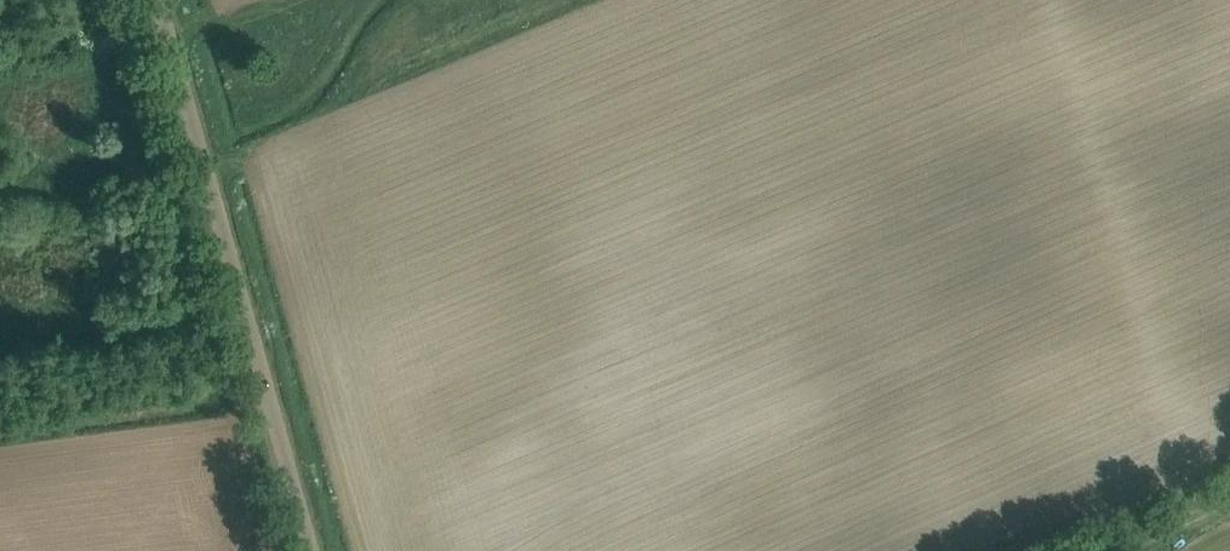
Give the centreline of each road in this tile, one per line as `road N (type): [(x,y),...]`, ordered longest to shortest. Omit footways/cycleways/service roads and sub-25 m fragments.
road 1 (unclassified): [(312,550),(159,0)]

